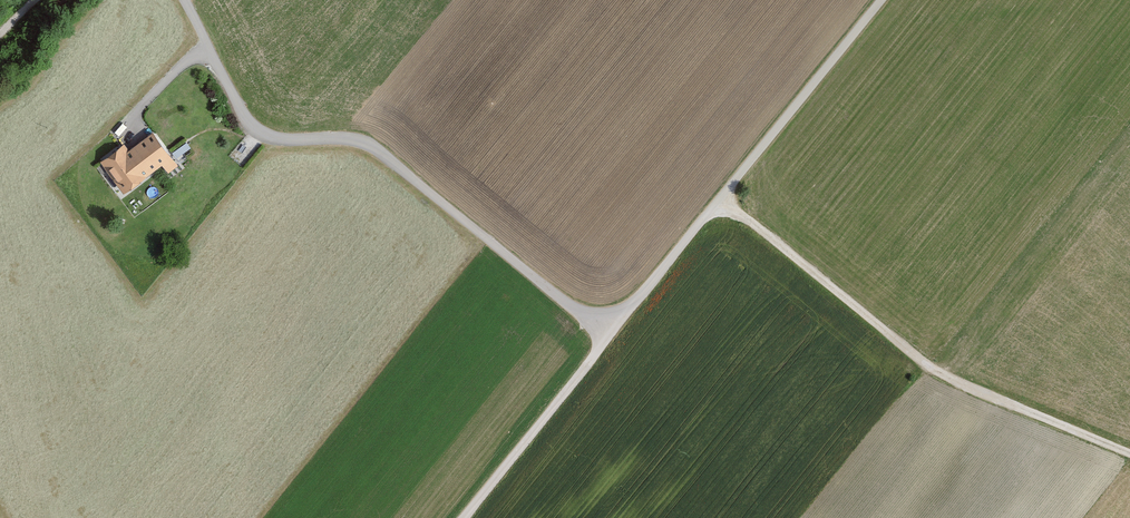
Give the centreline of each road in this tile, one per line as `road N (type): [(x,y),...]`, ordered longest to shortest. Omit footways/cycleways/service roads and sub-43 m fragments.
road 1 (unclassified): [(464,517),(881,0)]
road 2 (track): [(183,0),(255,131),(288,142),(361,140),(608,336)]
road 3 (track): [(720,198),(939,375),(1129,454)]

